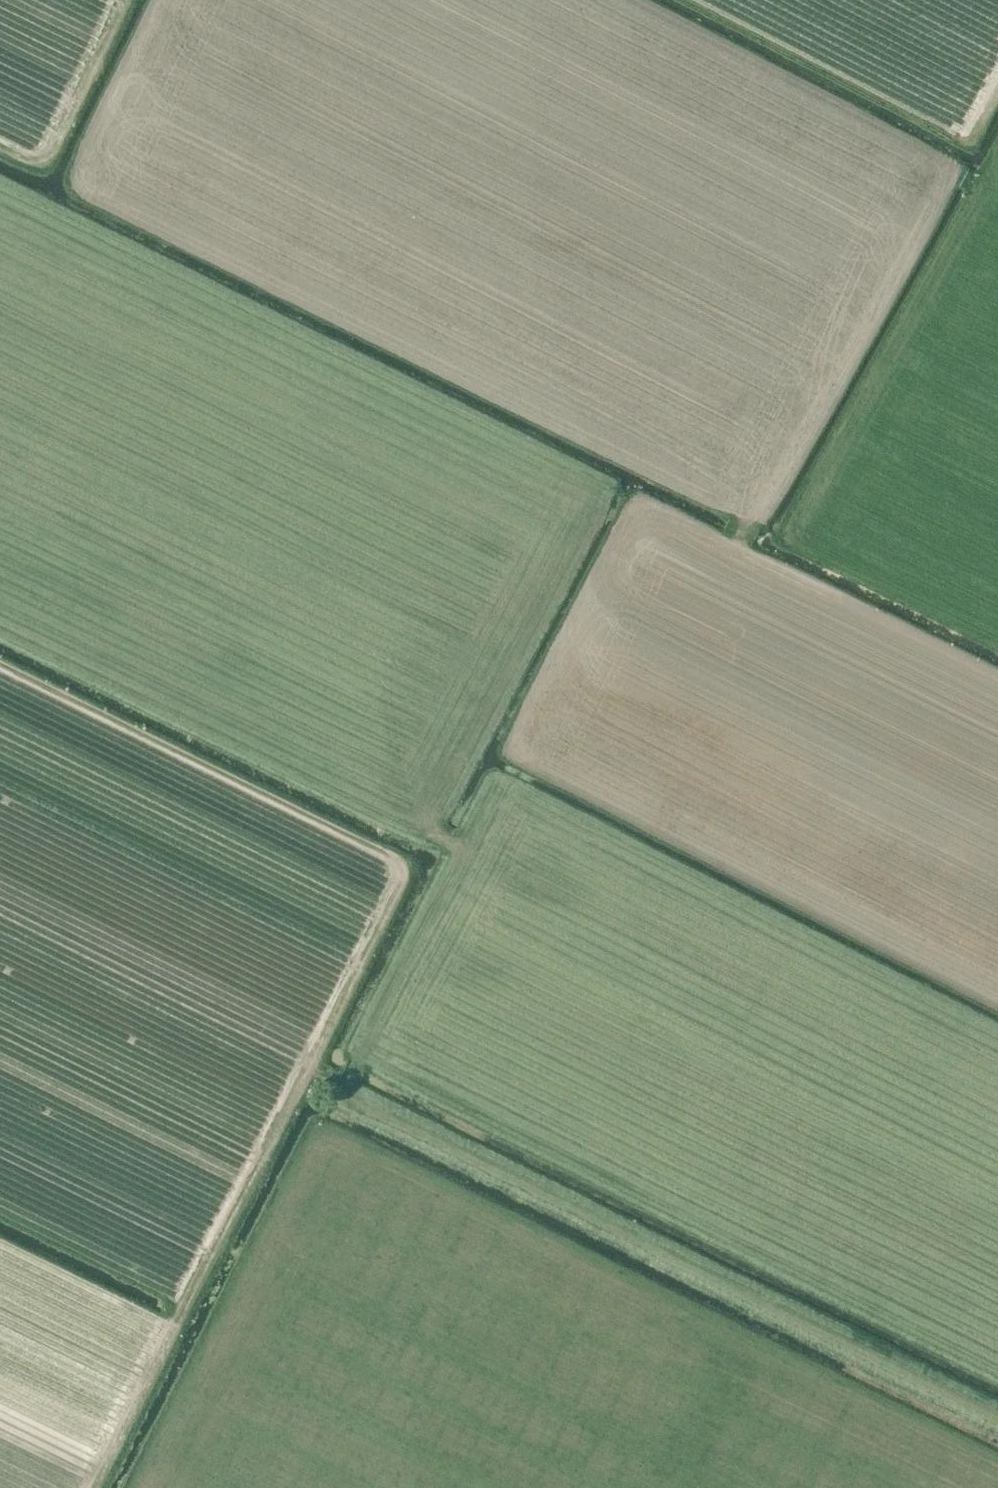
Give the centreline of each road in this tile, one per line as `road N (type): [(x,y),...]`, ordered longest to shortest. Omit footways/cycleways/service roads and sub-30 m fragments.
road 1 (track): [(305,1069),(997,1417)]

